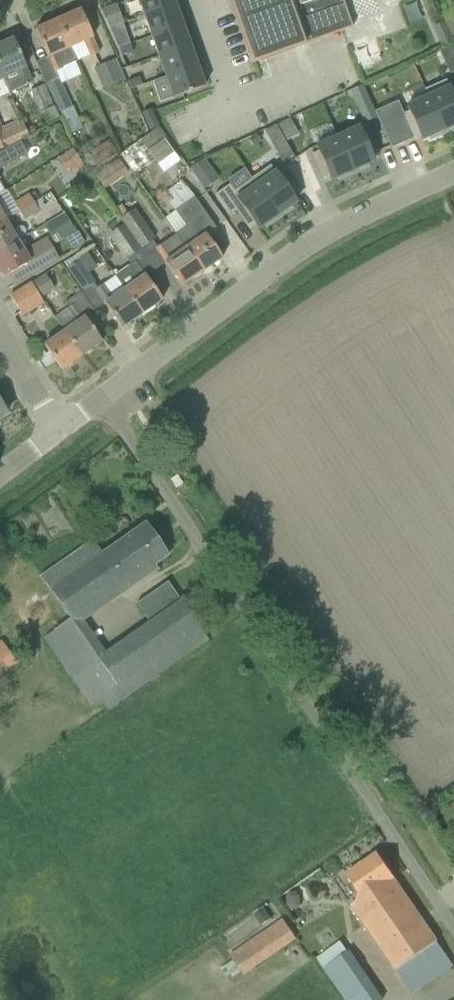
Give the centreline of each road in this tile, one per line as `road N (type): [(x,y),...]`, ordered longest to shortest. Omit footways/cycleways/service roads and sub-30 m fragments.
road 1 (residential): [(453,928),(116,406)]
road 2 (residential): [(116,406),(310,262),(453,186)]

